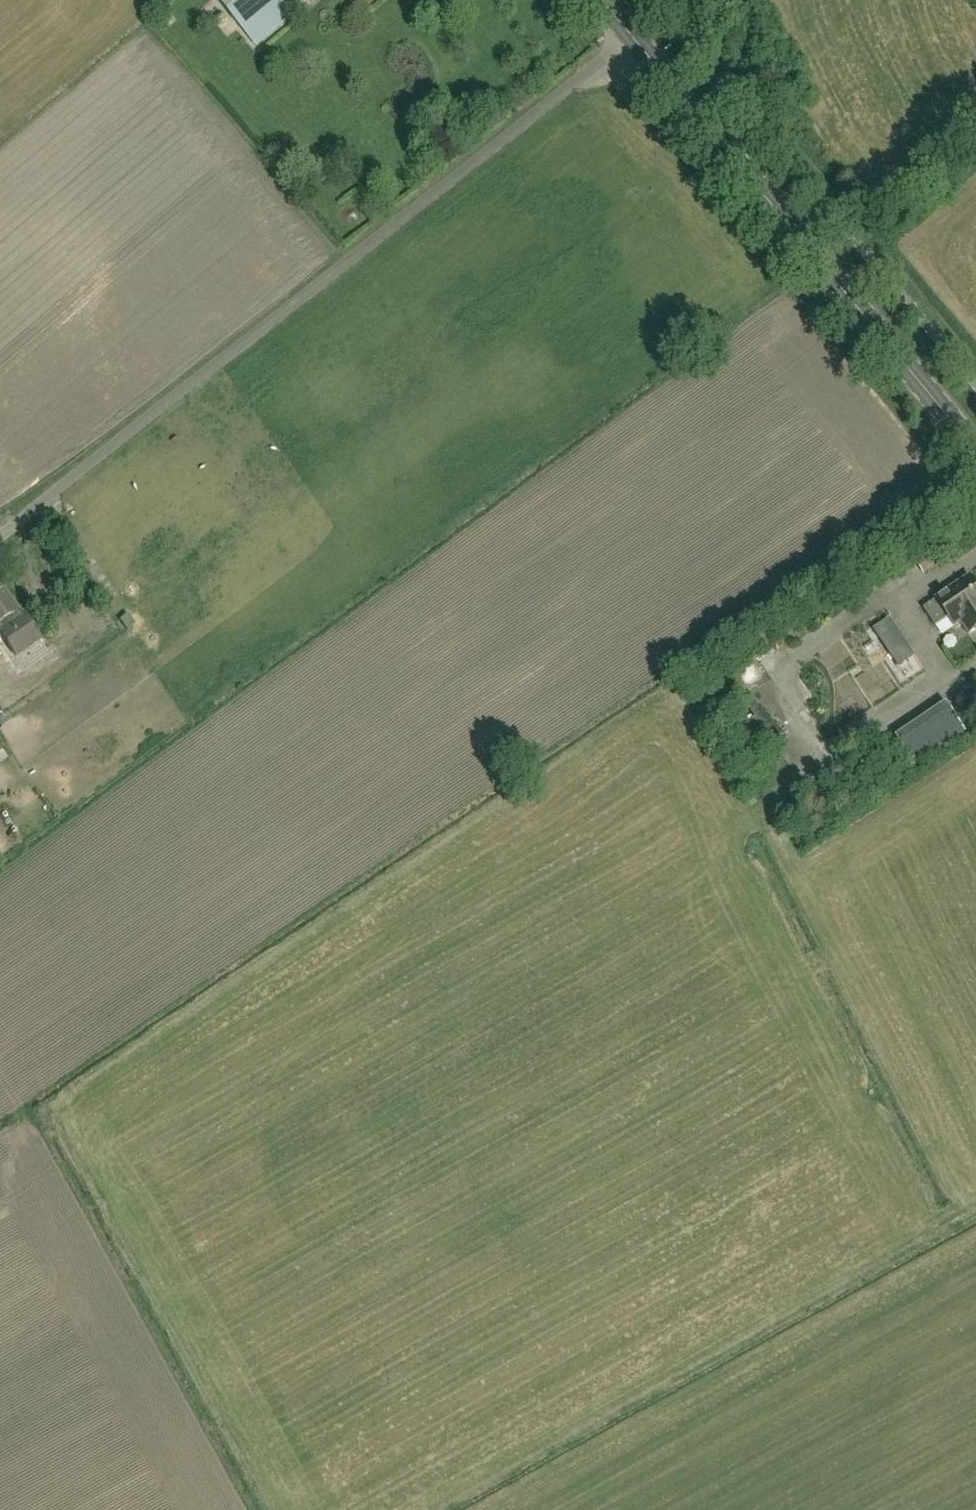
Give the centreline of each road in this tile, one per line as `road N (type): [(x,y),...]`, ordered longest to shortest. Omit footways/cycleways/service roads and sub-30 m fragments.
road 1 (secondary): [(975,451),(601,0)]

